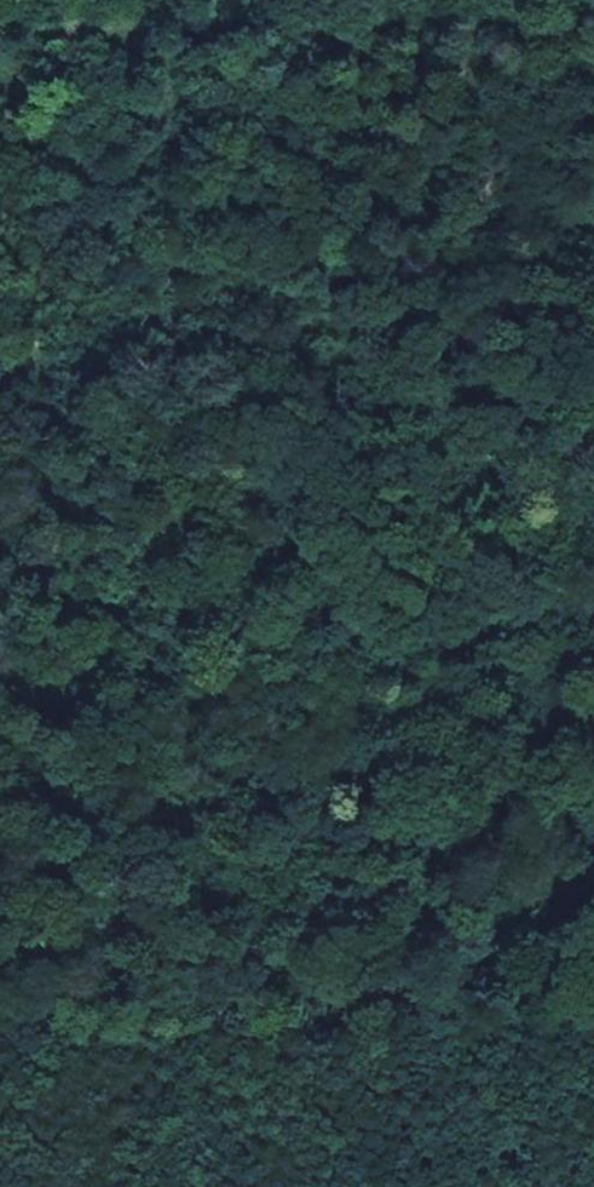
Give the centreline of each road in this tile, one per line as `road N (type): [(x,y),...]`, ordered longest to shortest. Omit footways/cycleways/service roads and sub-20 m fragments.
road 1 (track): [(593,1020),(0,1046)]

